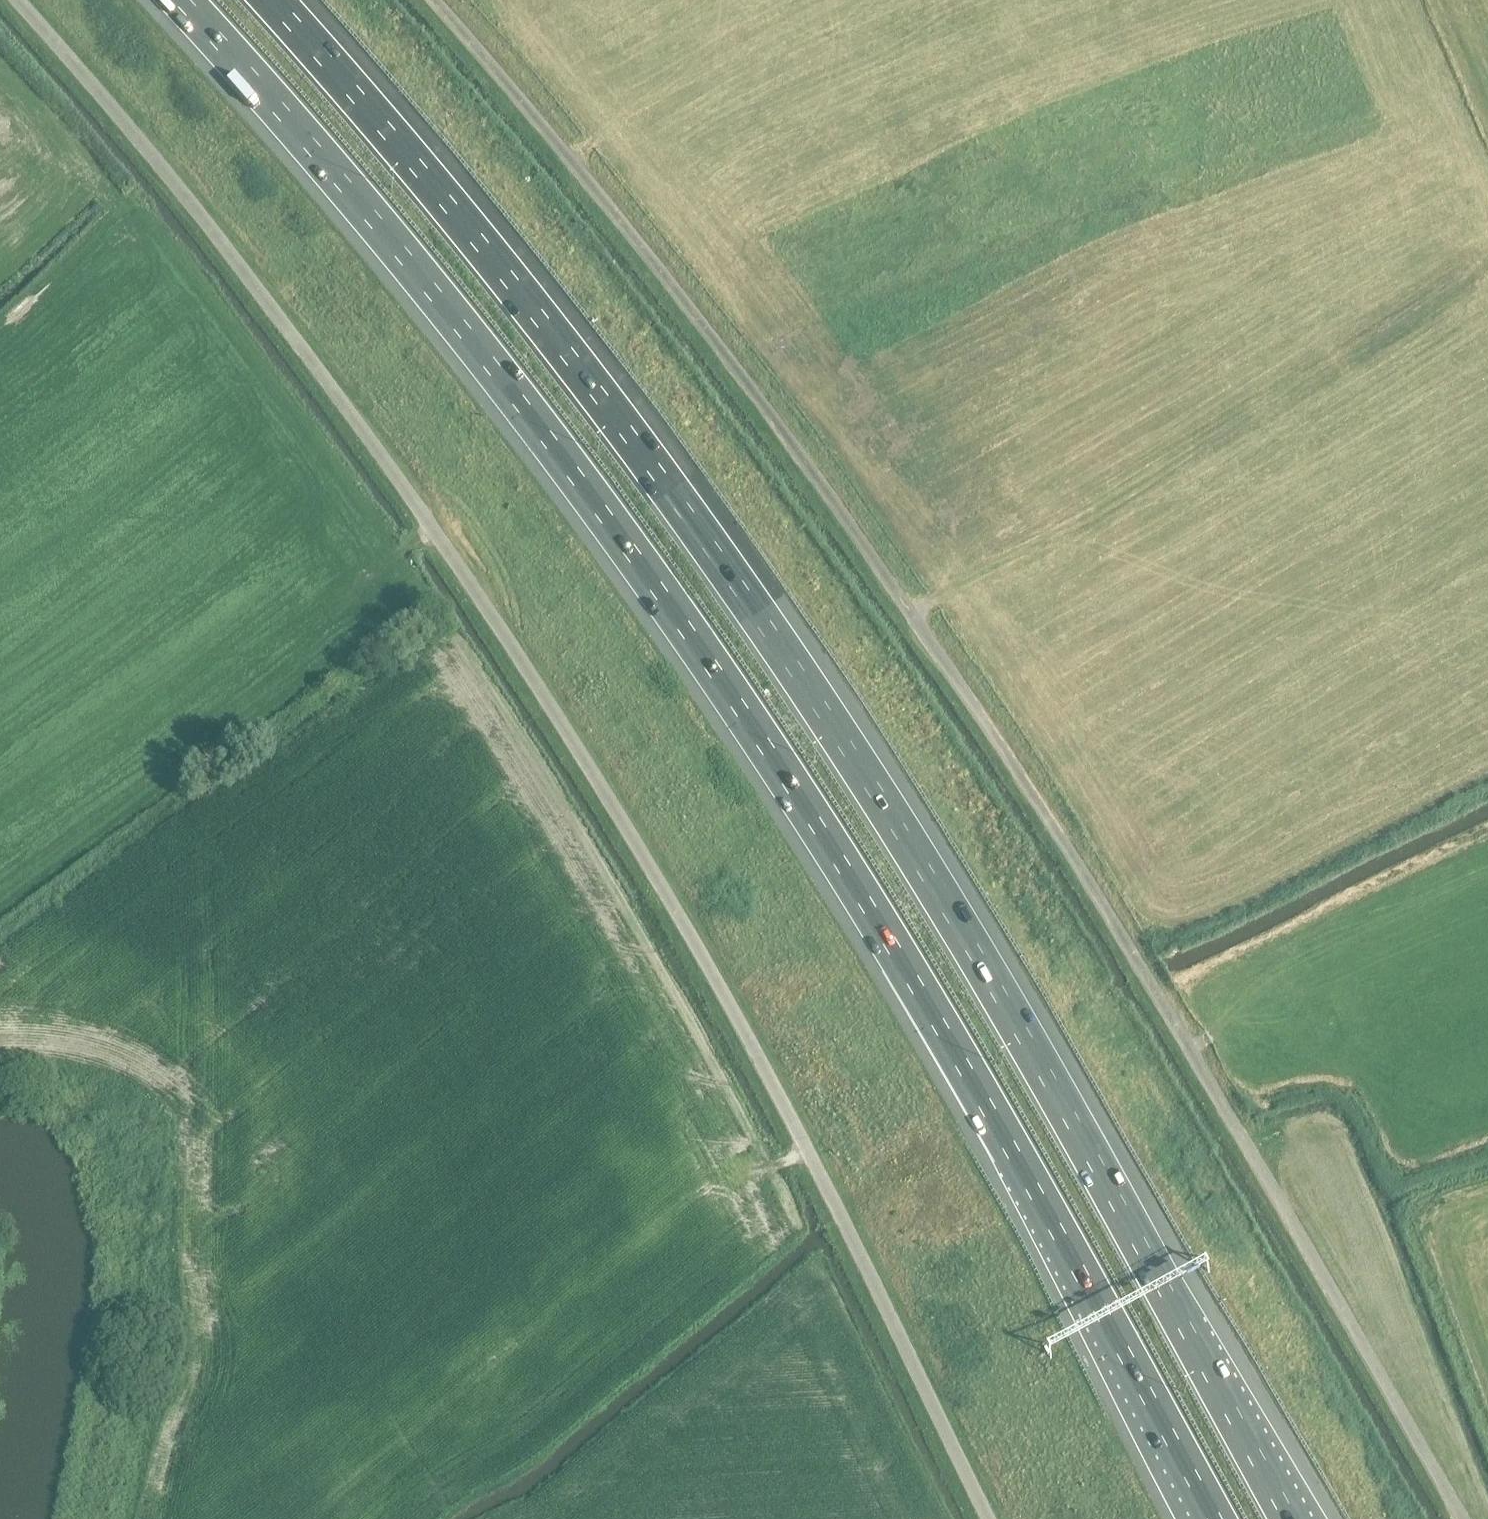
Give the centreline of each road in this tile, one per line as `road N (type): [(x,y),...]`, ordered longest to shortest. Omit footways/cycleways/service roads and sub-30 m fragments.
road 1 (motorway): [(182,0),(358,197),(555,445),(788,775),(1025,1169),(1216,1518)]
road 2 (motorway): [(1290,1518),(961,923),(836,729),(614,411),(272,0)]
road 3 (unclassified): [(989,1518),(810,1152),(688,933),(476,590),(232,257),(17,0)]

